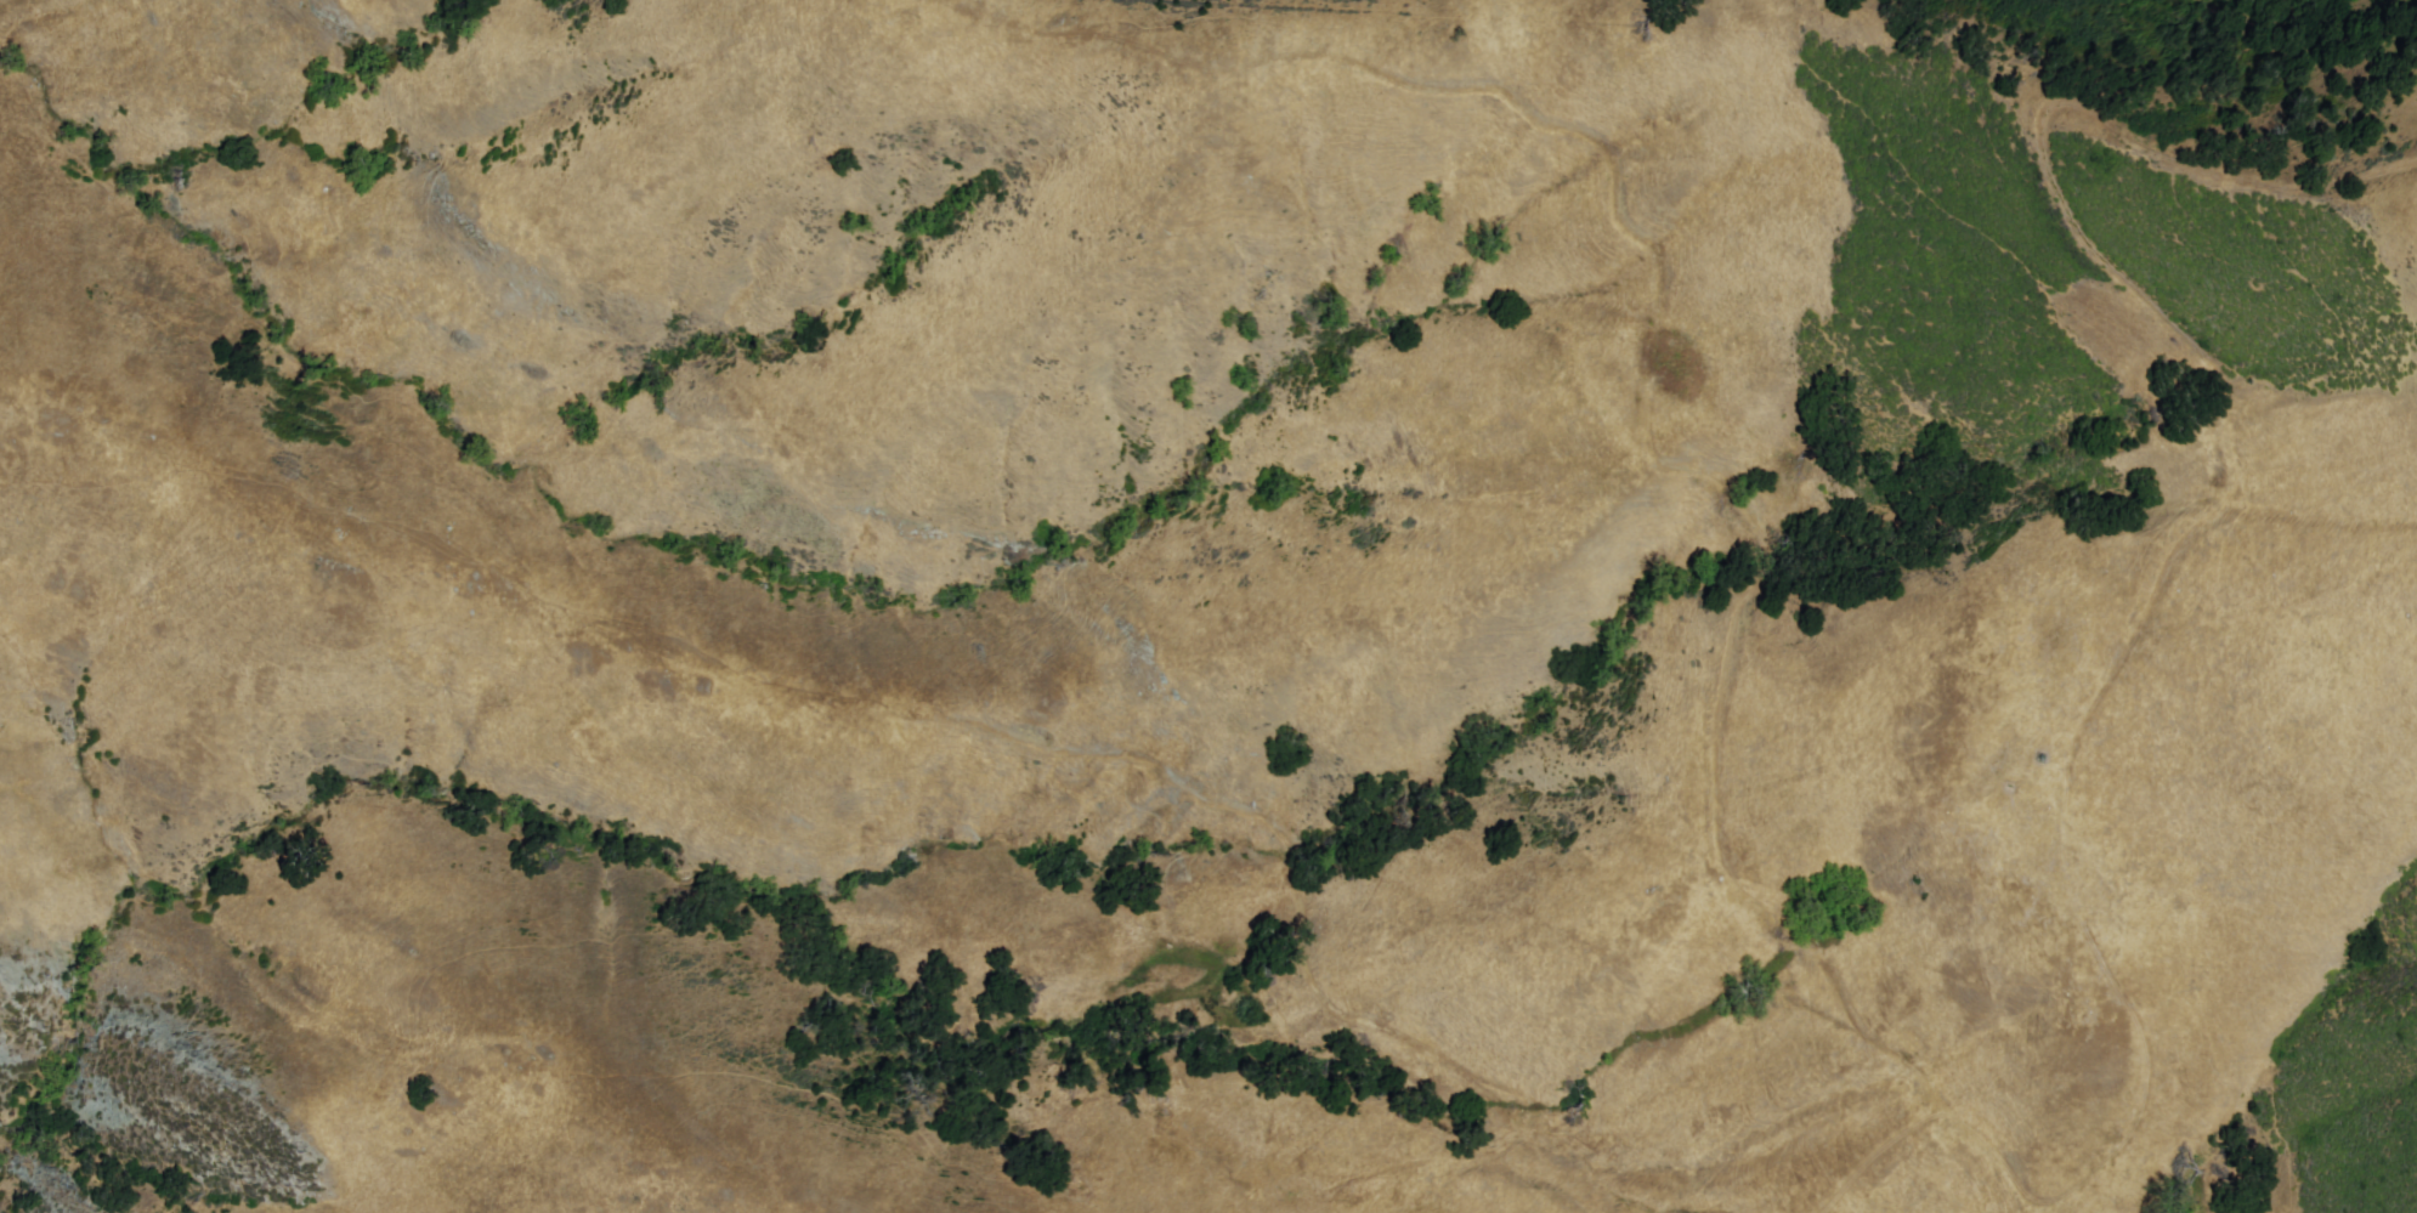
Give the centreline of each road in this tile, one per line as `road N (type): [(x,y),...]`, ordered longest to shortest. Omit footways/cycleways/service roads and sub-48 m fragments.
road 1 (track): [(2416,165),(2288,192),(2151,160),(2083,110),(2049,100),(2036,126),(2034,165),(2059,210),(2217,404),(2232,489),(2215,522),(2179,535),(2070,736),(2059,775),(2053,815),(2062,873),(2089,943),(2141,1032),(2136,1105),(2113,1154),(2042,1198),(2000,1186),(2004,1161),(1938,1115),(1885,1147),(1817,1212)]
road 2 (track): [(1938,1115),(1903,1064),(1875,1048),(1851,1018),(1819,960),(1738,890),(1722,865),(1714,732),(1727,662),(1759,591),(1781,577),(1782,552),(1725,482),(1655,463),(1646,449),(1658,255),(1621,215),(1606,153),(1577,130),(1540,120),(1500,86),(1399,76),(1323,50),(1261,57),(1134,50),(993,0)]

